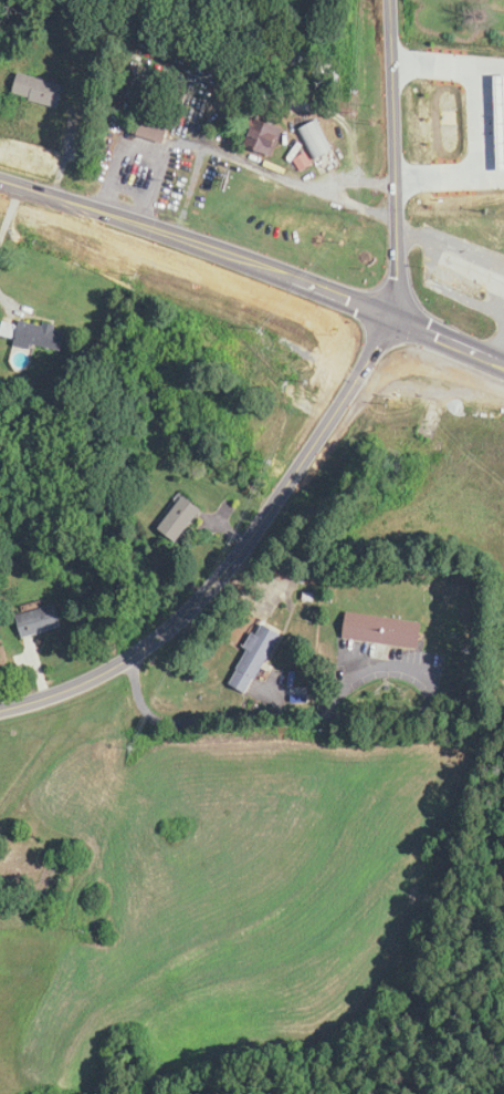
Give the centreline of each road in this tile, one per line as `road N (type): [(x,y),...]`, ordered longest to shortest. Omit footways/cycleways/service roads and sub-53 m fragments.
road 1 (residential): [(0,710),(111,669),(190,609),(284,488),(391,316)]
road 2 (trunk): [(0,180),(197,244),(503,364)]
road 3 (residential): [(391,316),(398,282),(389,0)]

